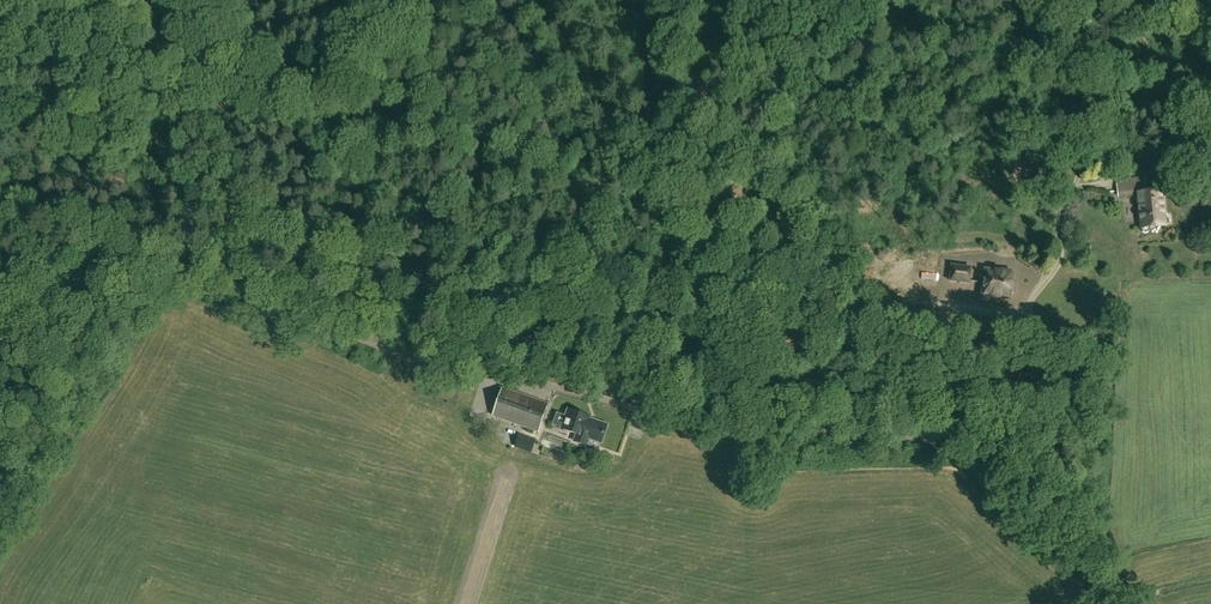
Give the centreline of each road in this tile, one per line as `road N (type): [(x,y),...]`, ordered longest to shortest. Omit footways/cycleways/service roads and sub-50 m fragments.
road 1 (unclassified): [(1031,439),(981,389),(865,313),(824,274),(723,131),(663,0)]
road 2 (unclassified): [(1031,439),(699,430),(555,386),(482,375)]
road 3 (unclassified): [(1099,180),(1066,195),(1056,263),(1028,316),(1103,364),(1107,388),(1092,407),(1054,424),(1042,451)]
road 4 (unclassified): [(1126,603),(1071,489),(1042,451)]

